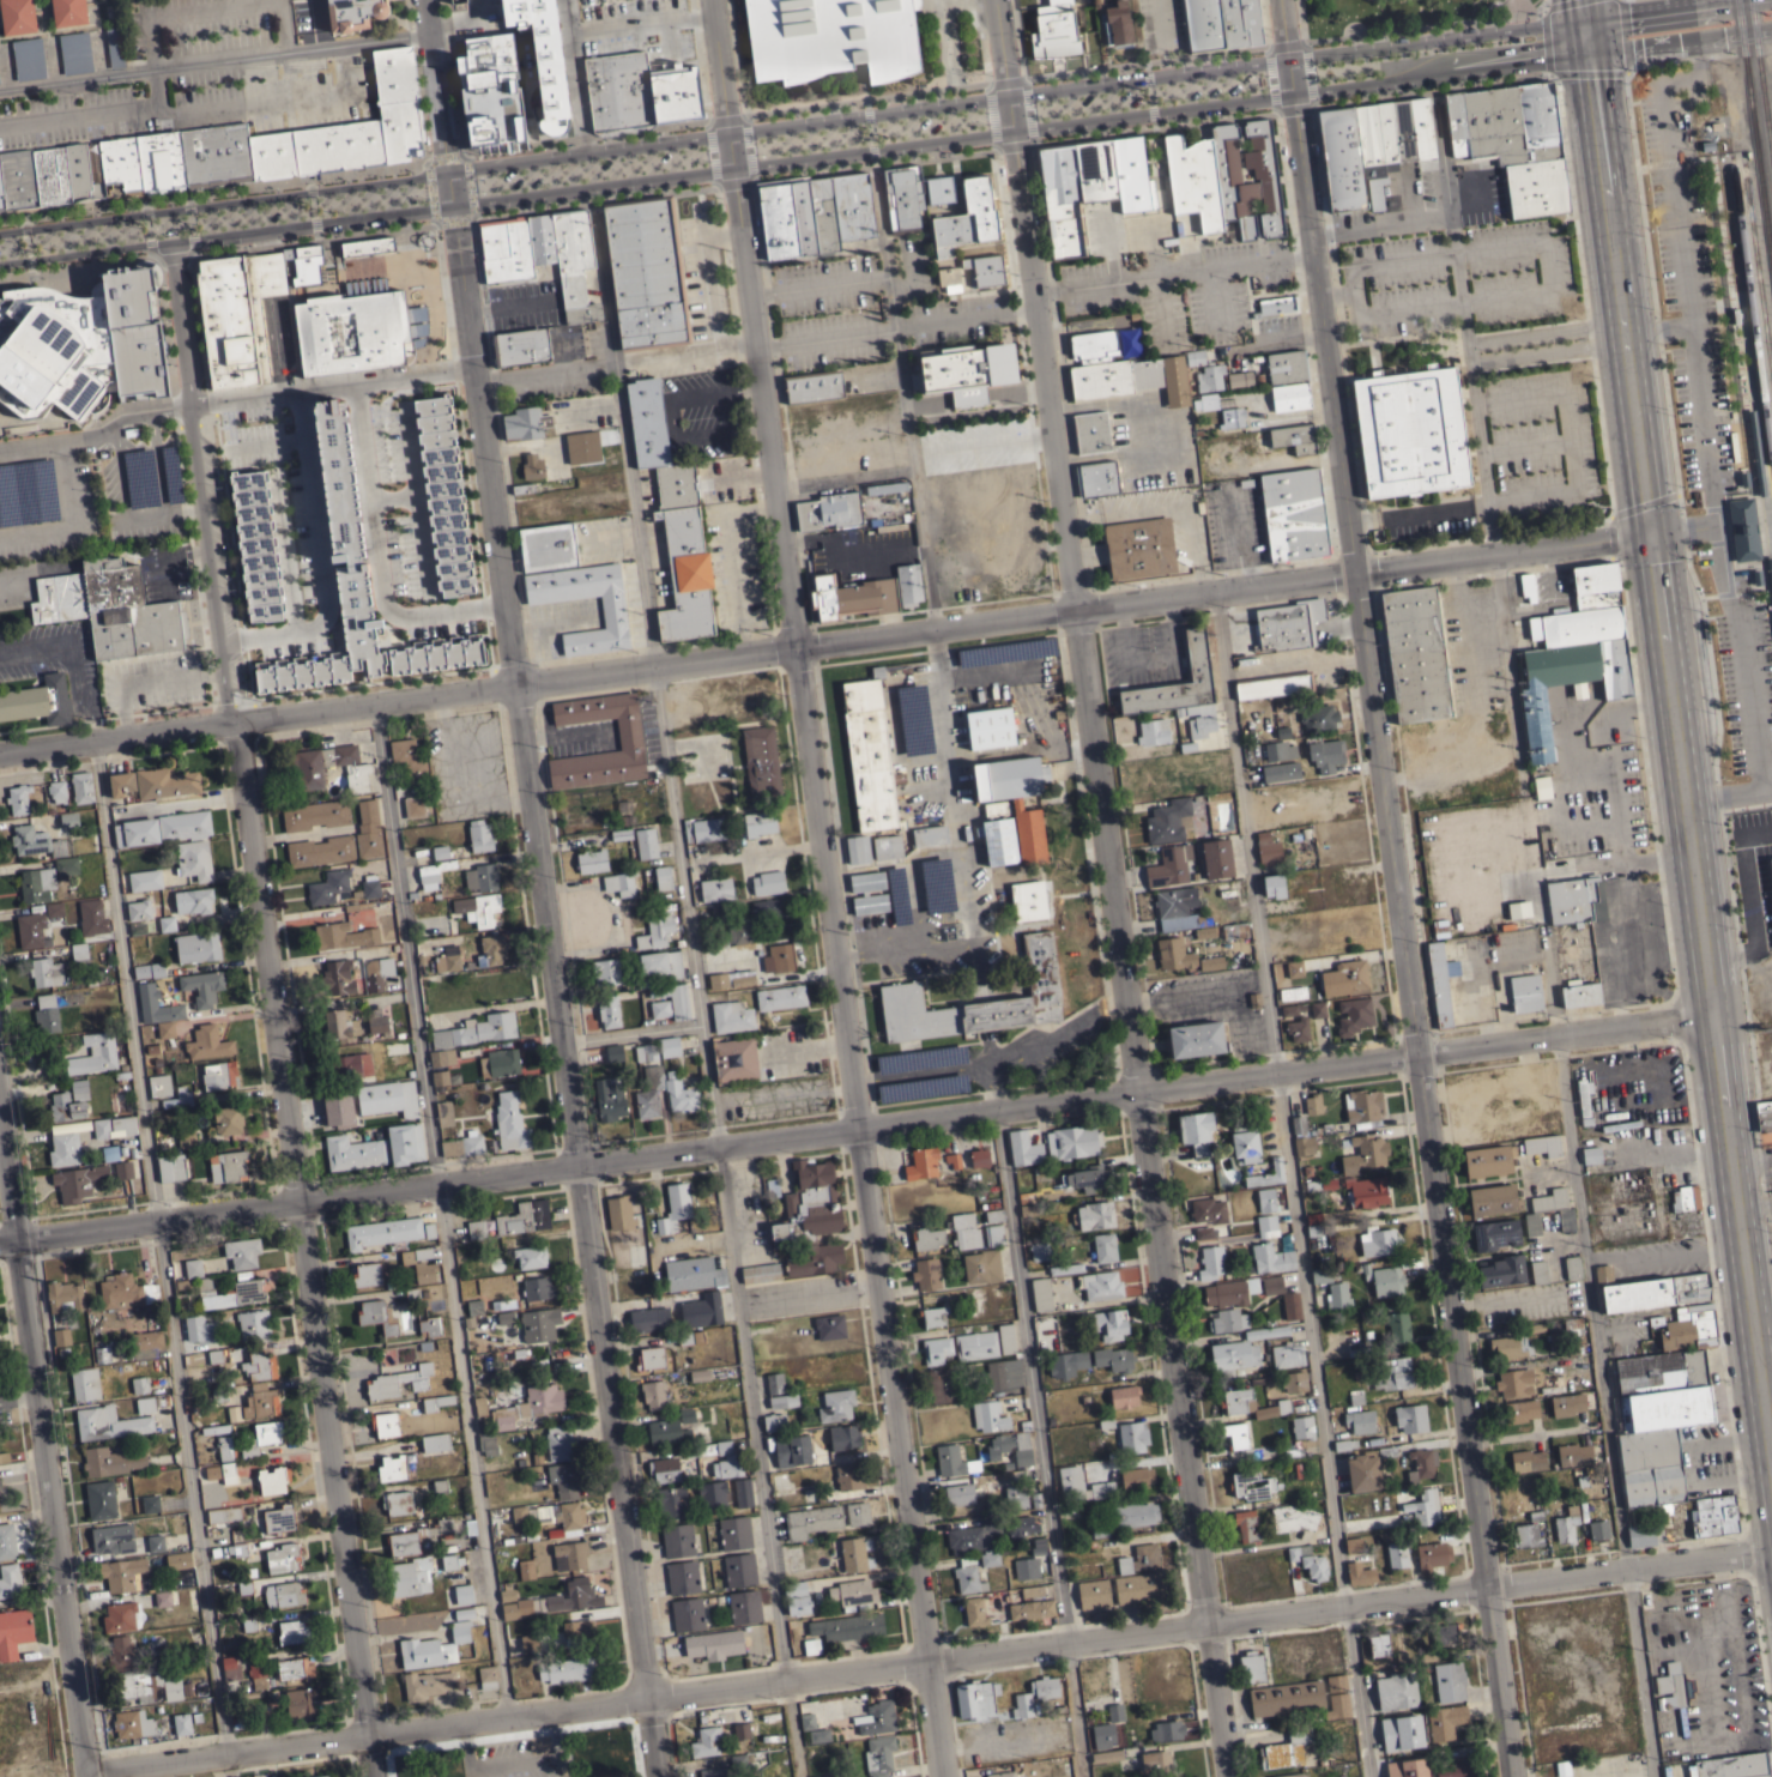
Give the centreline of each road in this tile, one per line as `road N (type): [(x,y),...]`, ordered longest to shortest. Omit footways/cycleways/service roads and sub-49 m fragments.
road 1 (residential): [(1230,1776),(995,0)]
road 2 (residential): [(945,1776),(711,0)]
road 3 (residential): [(1513,1776),(1280,0)]
road 4 (residential): [(0,1241),(1712,1015)]
road 5 (residential): [(84,1776),(1771,1550)]
road 6 (residential): [(0,753),(1650,531)]
road 7 (tertiary): [(0,260),(1587,52)]
road 8 (tertiary): [(1584,23),(0,230)]
road 9 (primary): [(1771,1450),(1587,52)]
road 10 (residential): [(660,1776),(513,683)]
road 11 (residential): [(229,719),(373,1776)]
road 12 (residential): [(513,683),(426,0)]
road 13 (residential): [(84,1776),(0,1131)]
road 14 (residential): [(171,237),(229,719)]
road 15 (tertiary): [(1587,52),(1771,27)]
road 16 (tertiary): [(1761,0),(1584,23)]

